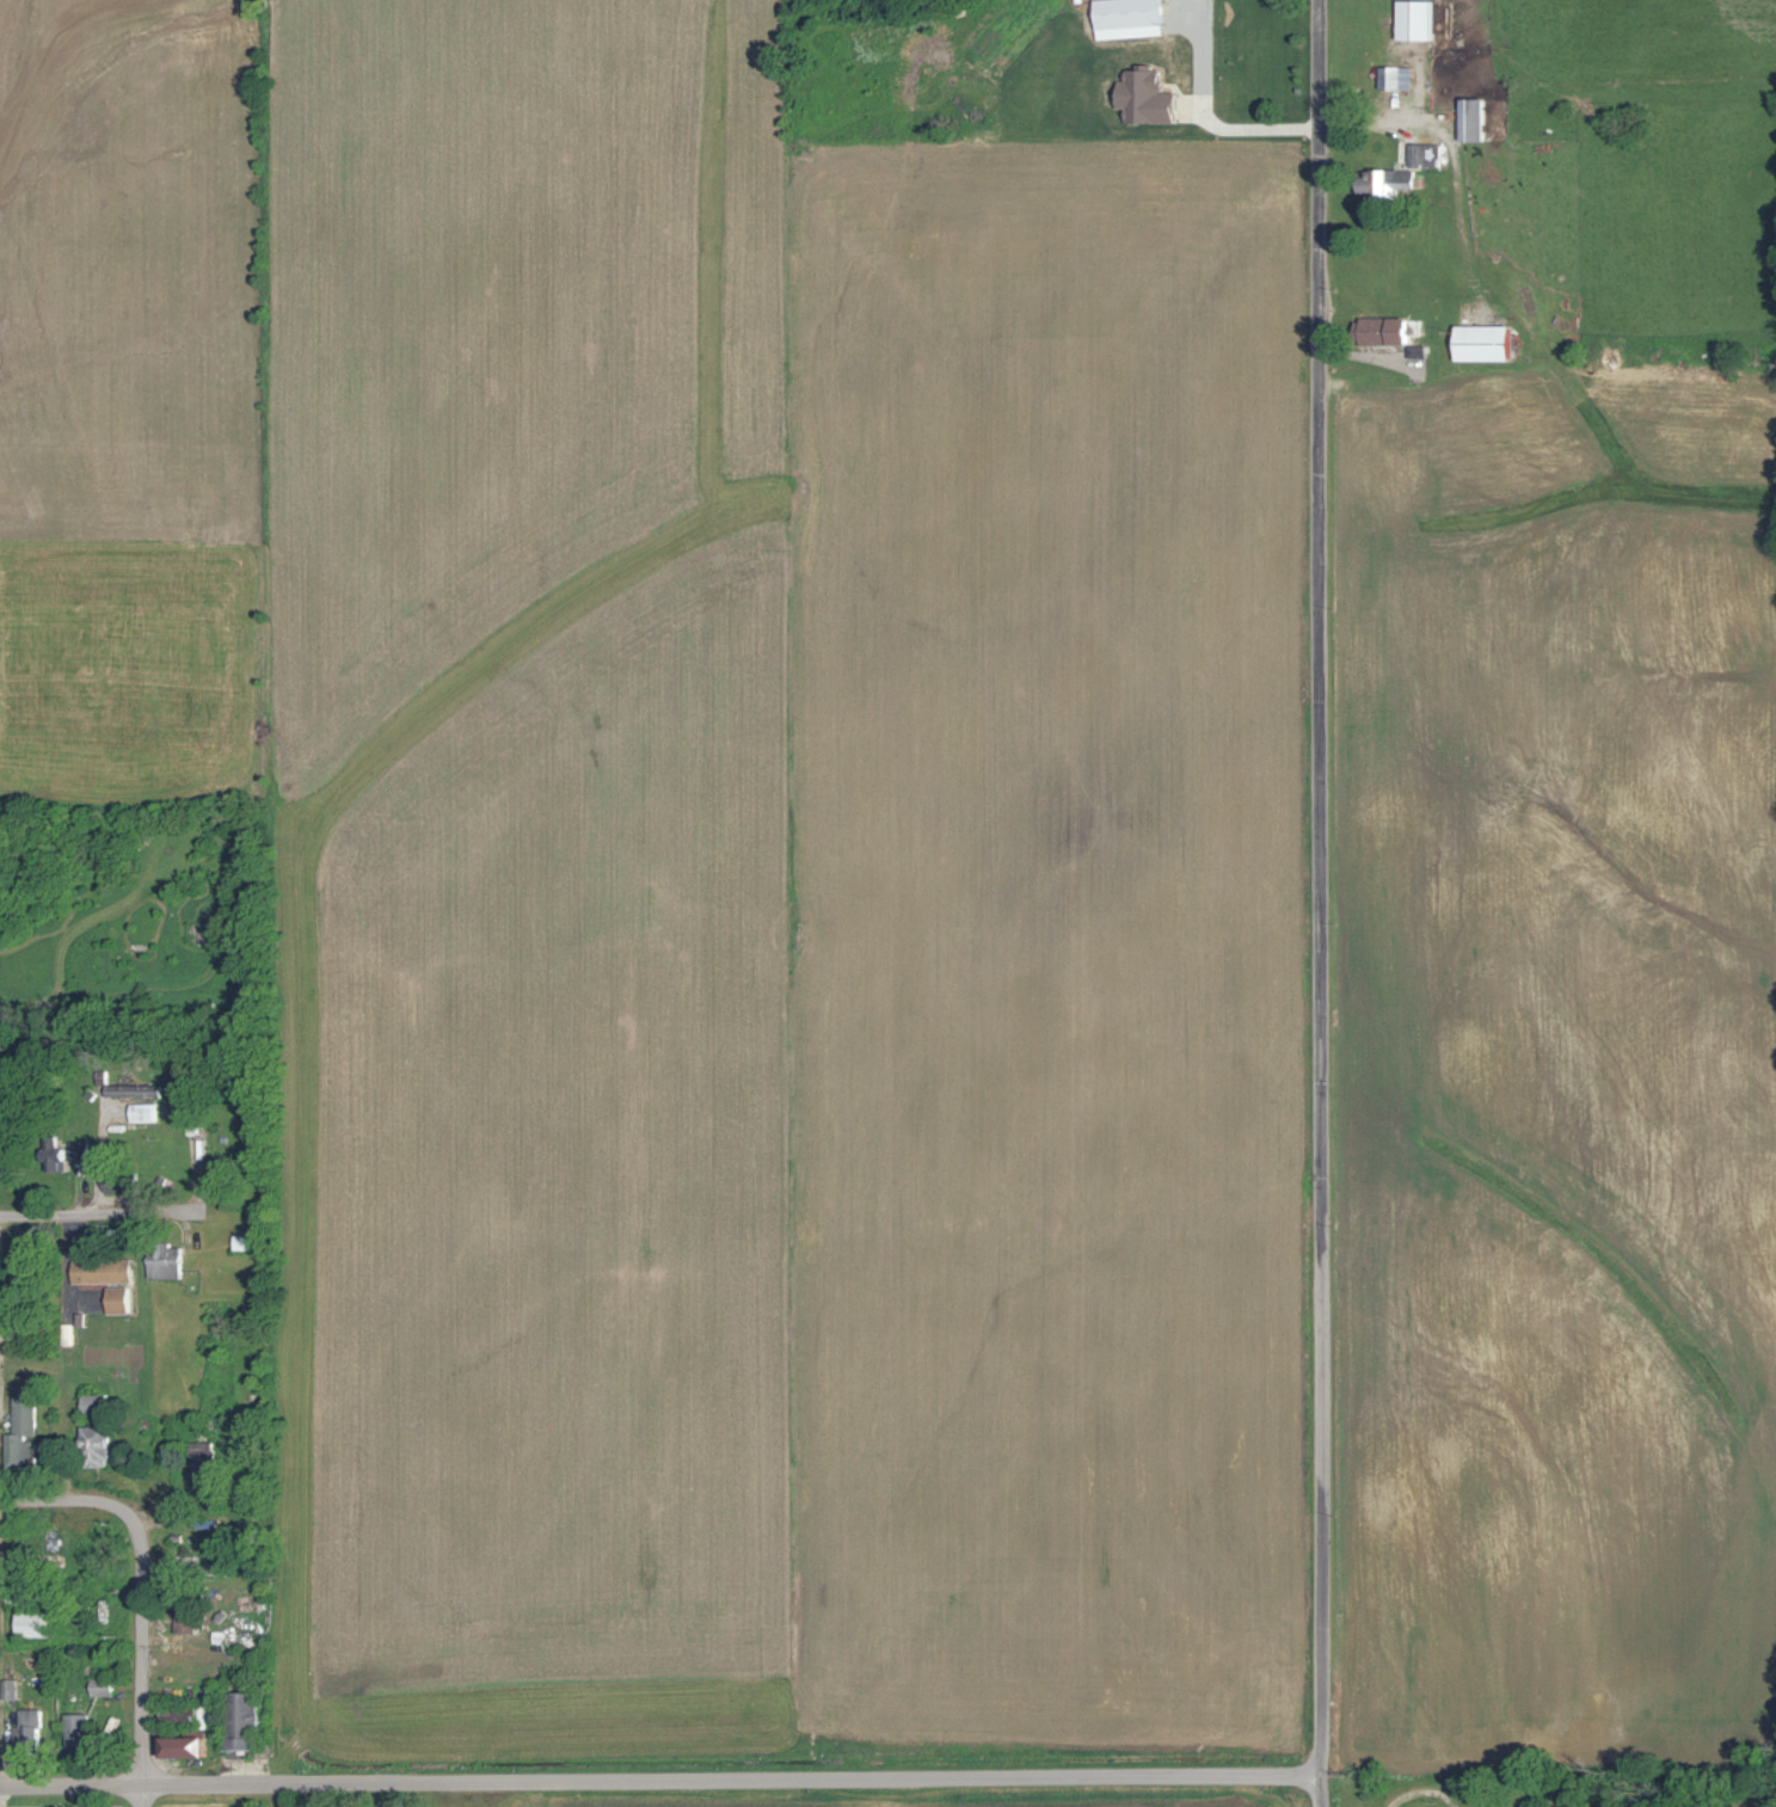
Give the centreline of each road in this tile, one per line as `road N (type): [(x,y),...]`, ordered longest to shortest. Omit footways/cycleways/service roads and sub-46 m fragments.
road 1 (residential): [(1322,1806),(1318,0)]
road 2 (residential): [(142,1783),(1322,1774)]
road 3 (residential): [(142,1806),(142,1560),(136,1523),(127,1513)]
road 4 (residential): [(0,1217),(205,1213)]
road 5 (tertiary): [(0,1788),(142,1783)]
road 6 (residential): [(127,1513),(91,1501),(0,1502)]

